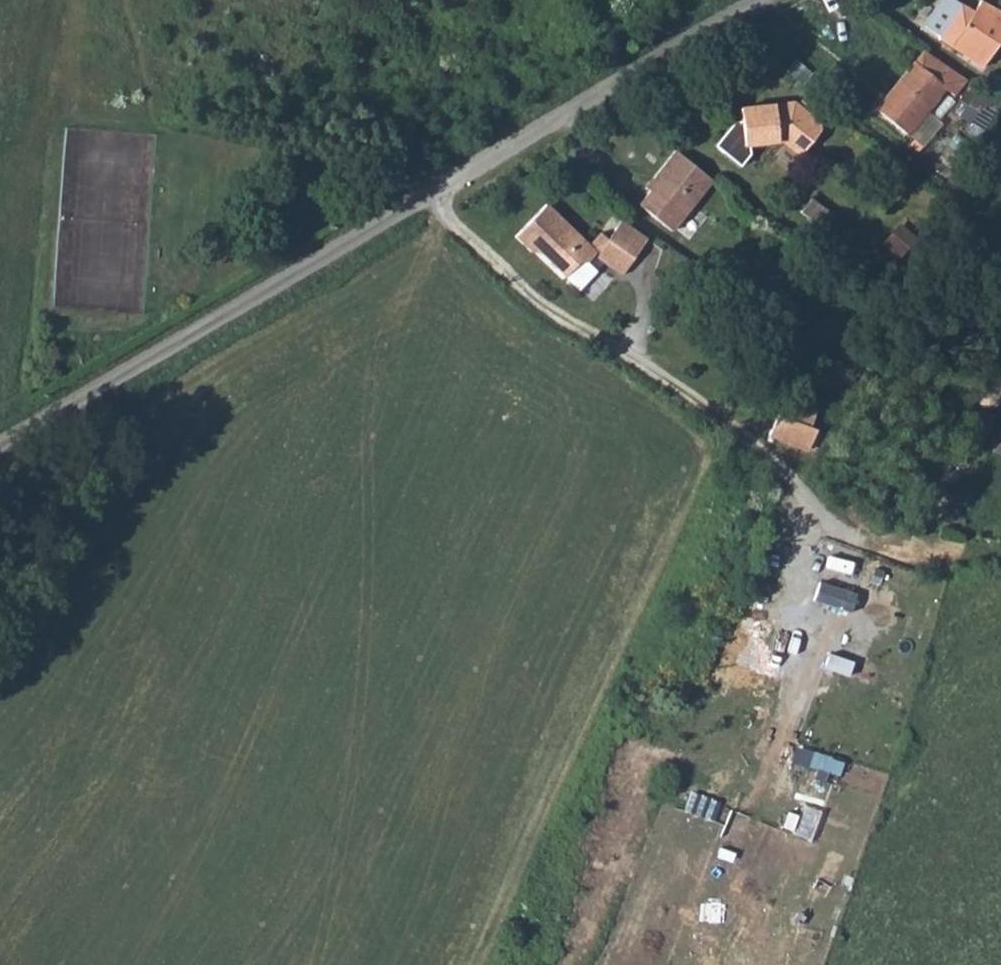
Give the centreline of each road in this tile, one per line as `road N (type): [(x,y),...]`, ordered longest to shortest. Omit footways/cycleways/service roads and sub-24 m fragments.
road 1 (residential): [(0,451),(762,0)]
road 2 (track): [(428,195),(518,282),(750,439),(852,536),(896,550)]

